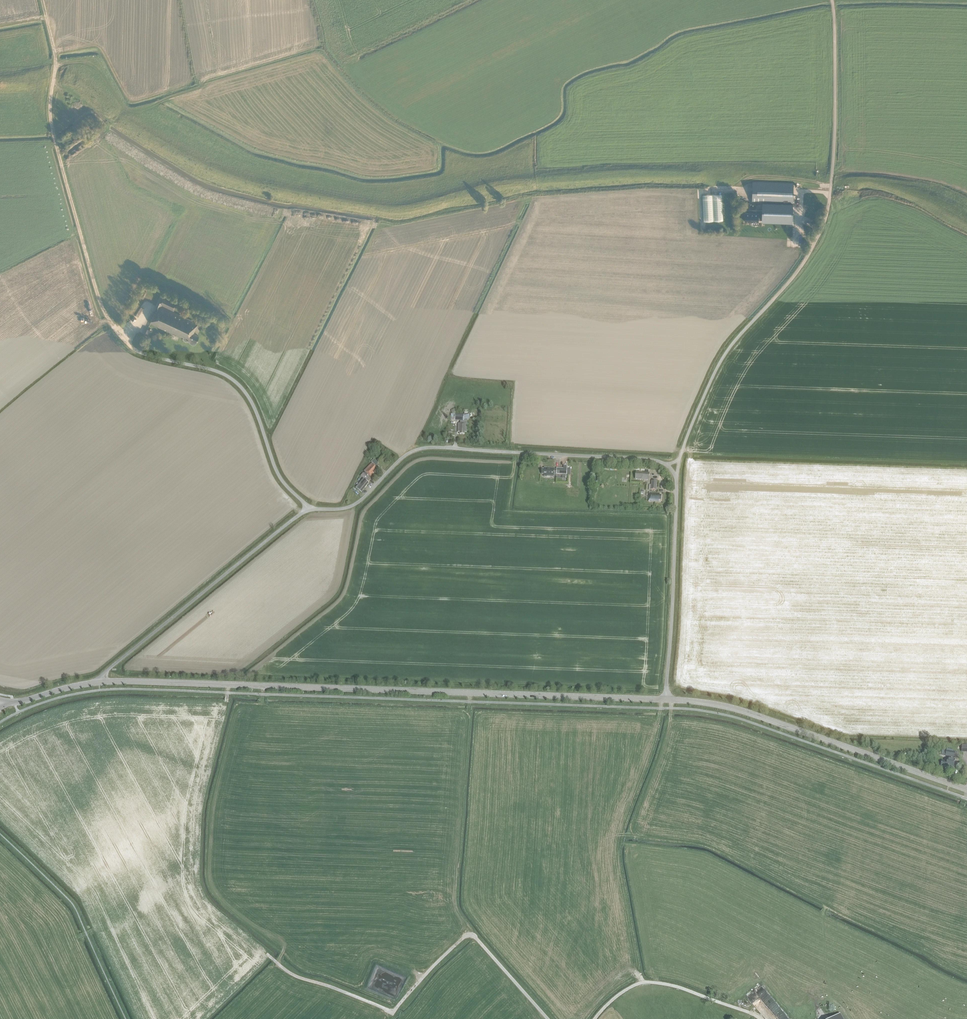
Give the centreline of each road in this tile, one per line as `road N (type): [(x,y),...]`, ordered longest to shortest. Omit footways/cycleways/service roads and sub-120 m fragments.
road 1 (unclassified): [(99,682),(299,514),(358,503),(416,450),(666,465)]
road 2 (tertiary): [(99,682),(666,700)]
road 3 (unclassified): [(679,460),(721,360),(800,268),(826,218),(835,126),(832,0)]
road 4 (tertiary): [(666,700),(736,709),(966,789)]
road 5 (unclassified): [(676,477),(666,700)]

